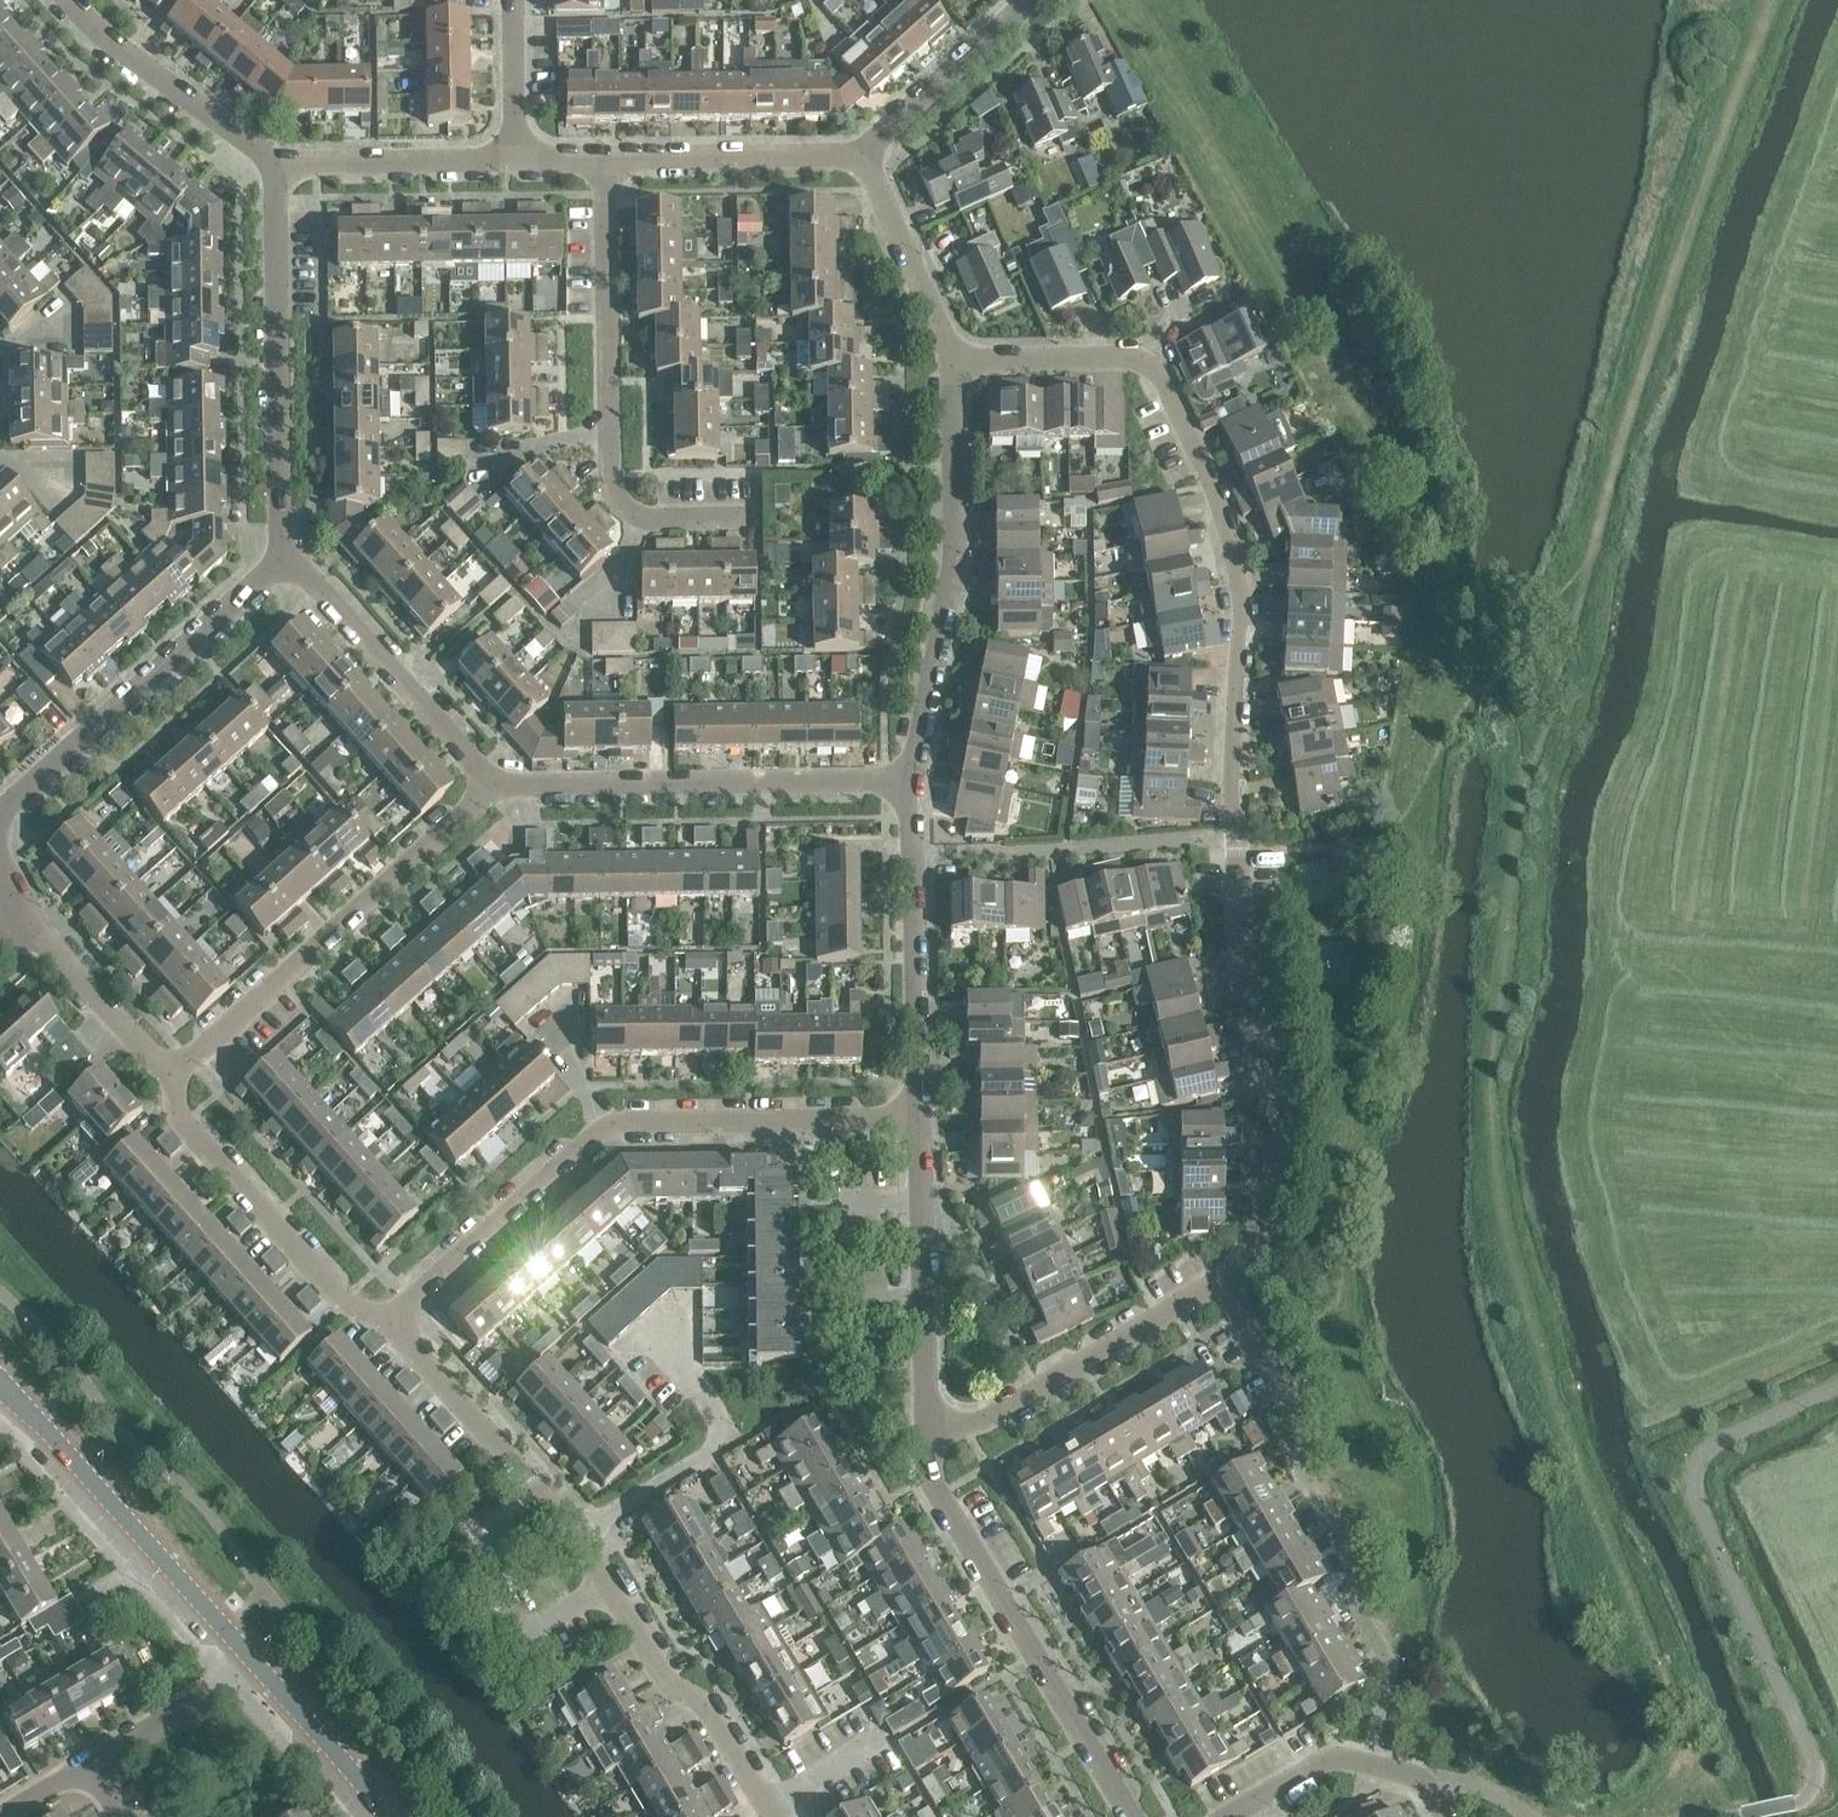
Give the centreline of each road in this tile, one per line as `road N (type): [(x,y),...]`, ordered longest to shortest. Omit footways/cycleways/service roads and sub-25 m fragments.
road 1 (residential): [(1228,1282),(1268,1208),(1278,1146),(1243,953),(1236,557),(1158,371),(1129,360),(961,362)]
road 2 (residential): [(771,1816),(715,1720),(664,1677),(588,1551),(389,1324)]
road 3 (residential): [(389,1324),(615,1127),(918,1117)]
road 4 (residential): [(749,520),(666,521),(643,518),(620,501),(611,476),(607,162)]
road 5 (residential): [(1133,1816),(937,1492),(930,1430)]
road 6 (residential): [(170,1077),(496,788)]
road 7 (residential): [(904,782),(955,569),(961,362)]
road 8 (residential): [(904,782),(496,788)]
road 9 (residential): [(286,561),(273,165)]
road 10 (residential): [(0,816),(286,561)]
road 11 (tertiary): [(255,1662),(0,1383)]
road 12 (residential): [(389,1324),(348,1305),(179,1118),(170,1077)]
road 13 (residential): [(930,1430),(991,1419),(1228,1282)]
road 14 (residential): [(918,1117),(904,782)]
road 15 (residential): [(930,1430),(918,1117)]
road 16 (residential): [(496,788),(286,561)]
road 17 (residential): [(273,165),(107,45),(66,0)]
road 18 (residential): [(607,162),(861,155)]
road 19 (residential): [(273,165),(516,162)]
road 20 (residential): [(961,362),(861,155)]
road 21 (residential): [(861,155),(1030,0)]
road 22 (residential): [(170,1077),(25,914)]
road 23 (residential): [(1230,1816),(1335,1762),(1420,1782)]
road 24 (tertiary): [(385,1816),(255,1662)]
road 25 (residential): [(92,1766),(255,1662)]
road 26 (residential): [(514,0),(516,162)]
road 27 (residential): [(1297,1408),(1228,1282)]

